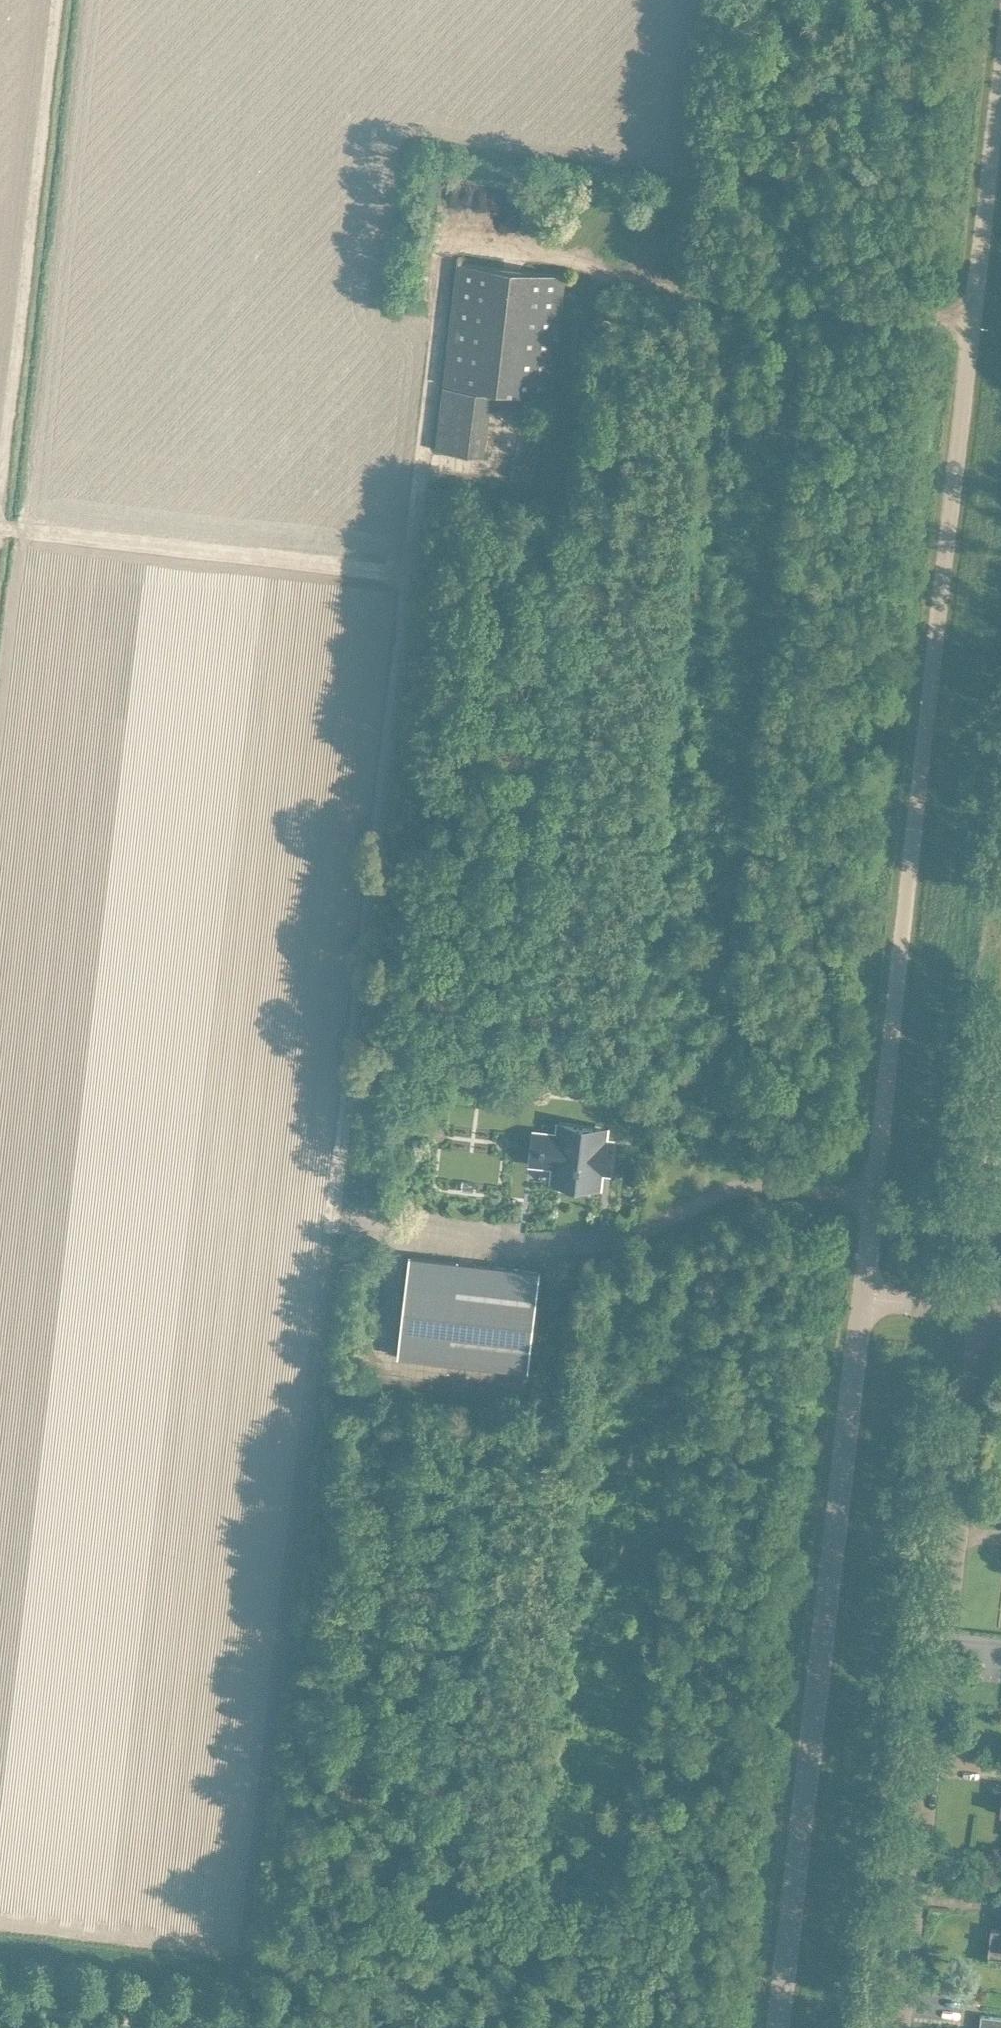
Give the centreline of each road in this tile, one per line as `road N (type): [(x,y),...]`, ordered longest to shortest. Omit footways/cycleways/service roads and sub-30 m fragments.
road 1 (unclassified): [(865,1309),(1000,103)]
road 2 (unclassified): [(784,2027),(865,1309)]
road 3 (residential): [(906,2027),(984,1321)]
road 4 (track): [(406,583),(0,536)]
road 5 (residential): [(984,1321),(1000,1181)]

